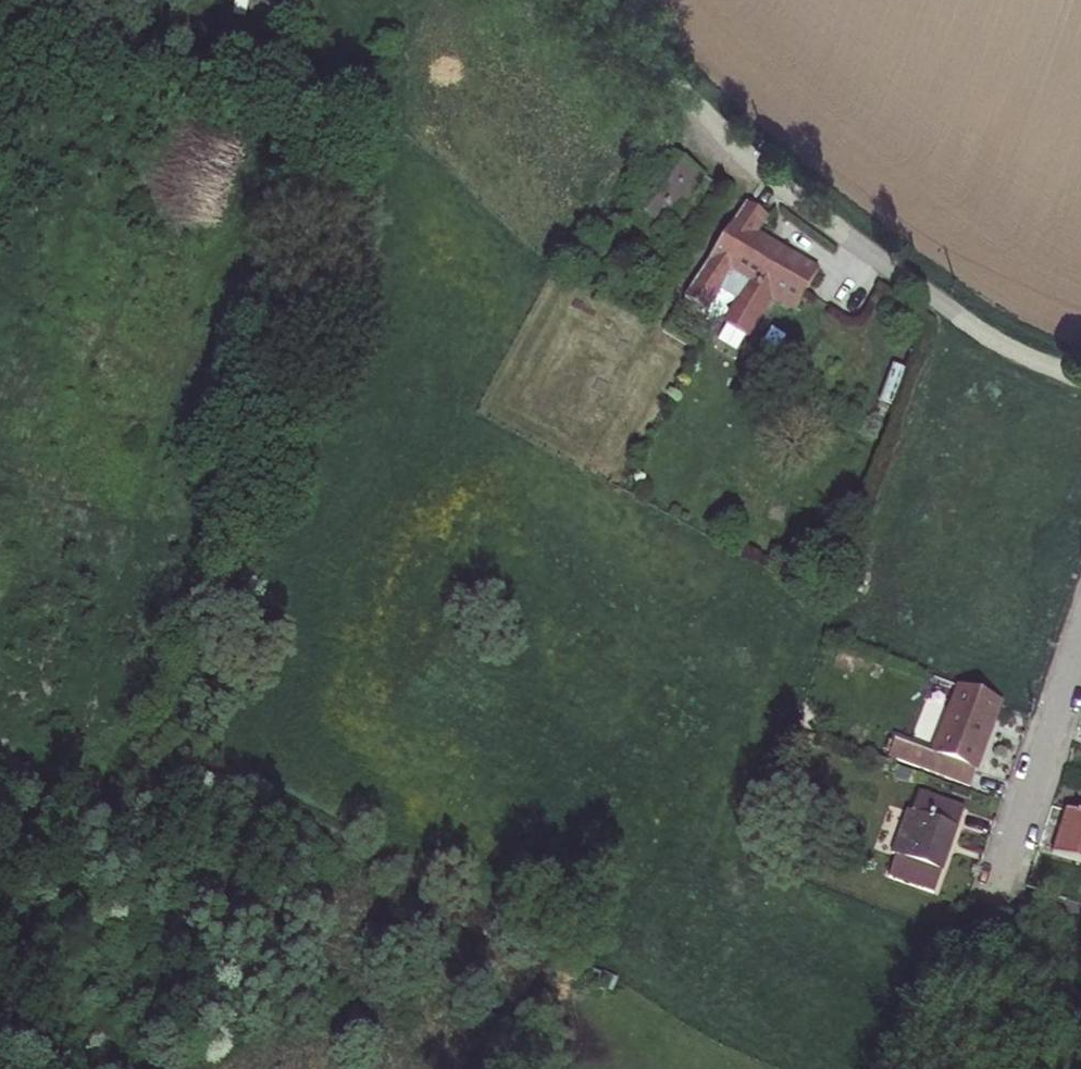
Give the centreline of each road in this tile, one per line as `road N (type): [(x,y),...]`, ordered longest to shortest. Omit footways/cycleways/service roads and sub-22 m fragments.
road 1 (unclassified): [(1080,378),(981,333),(791,195),(589,0)]
road 2 (residential): [(1080,643),(995,898)]

